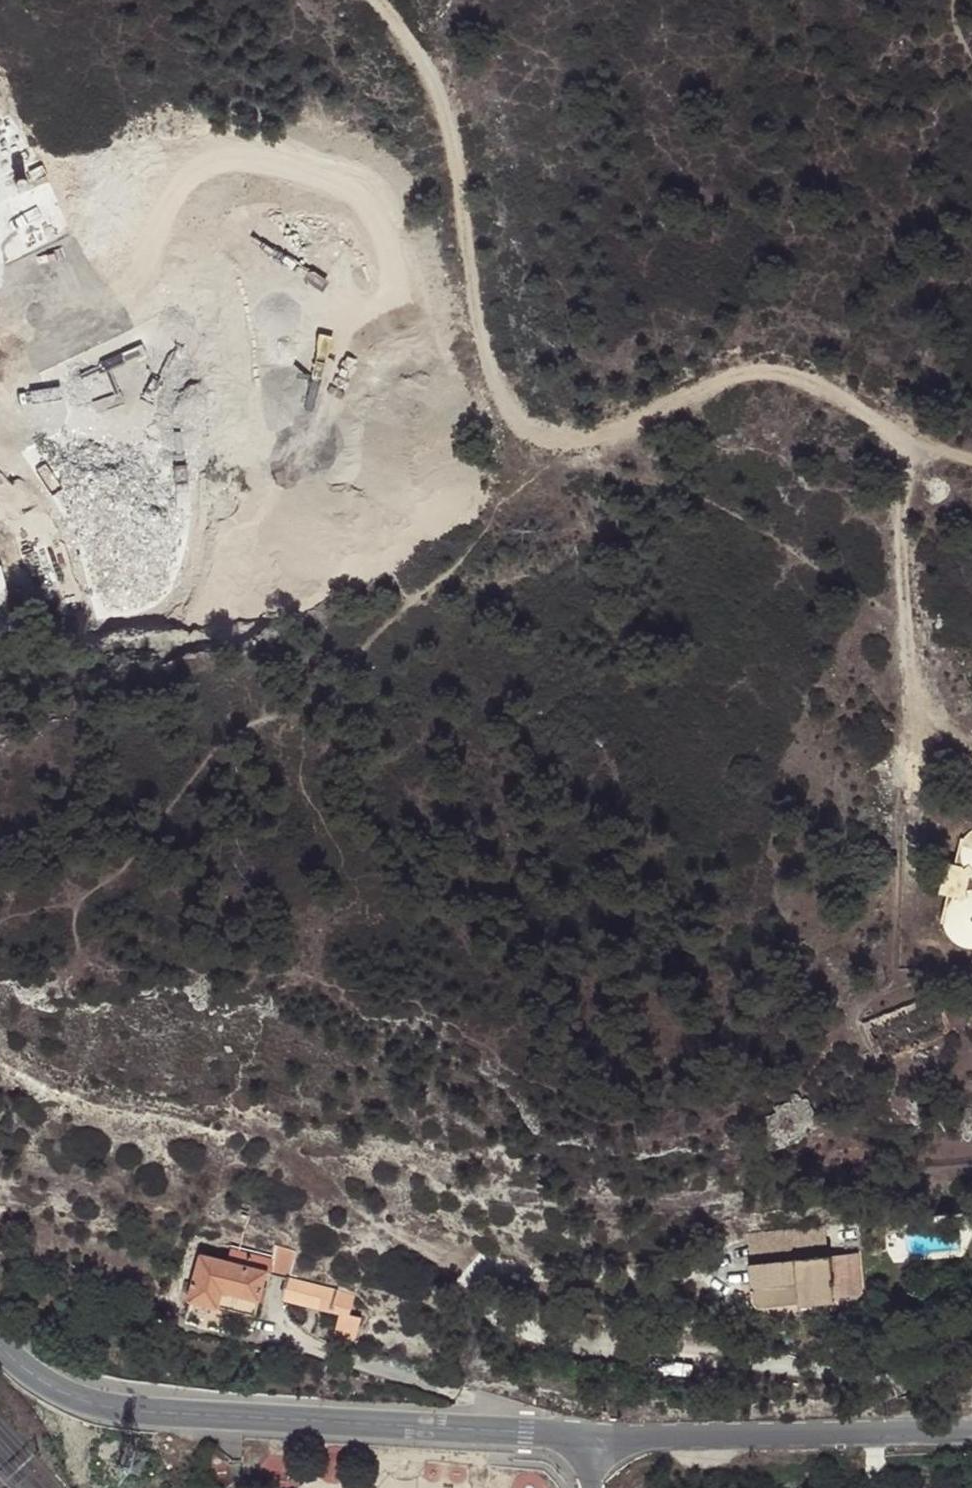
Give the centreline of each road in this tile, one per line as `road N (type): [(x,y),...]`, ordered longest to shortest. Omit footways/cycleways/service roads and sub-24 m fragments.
road 1 (tertiary): [(0,1348),(58,1390),(121,1410),(592,1439)]
road 2 (tertiary): [(592,1439),(971,1434)]

